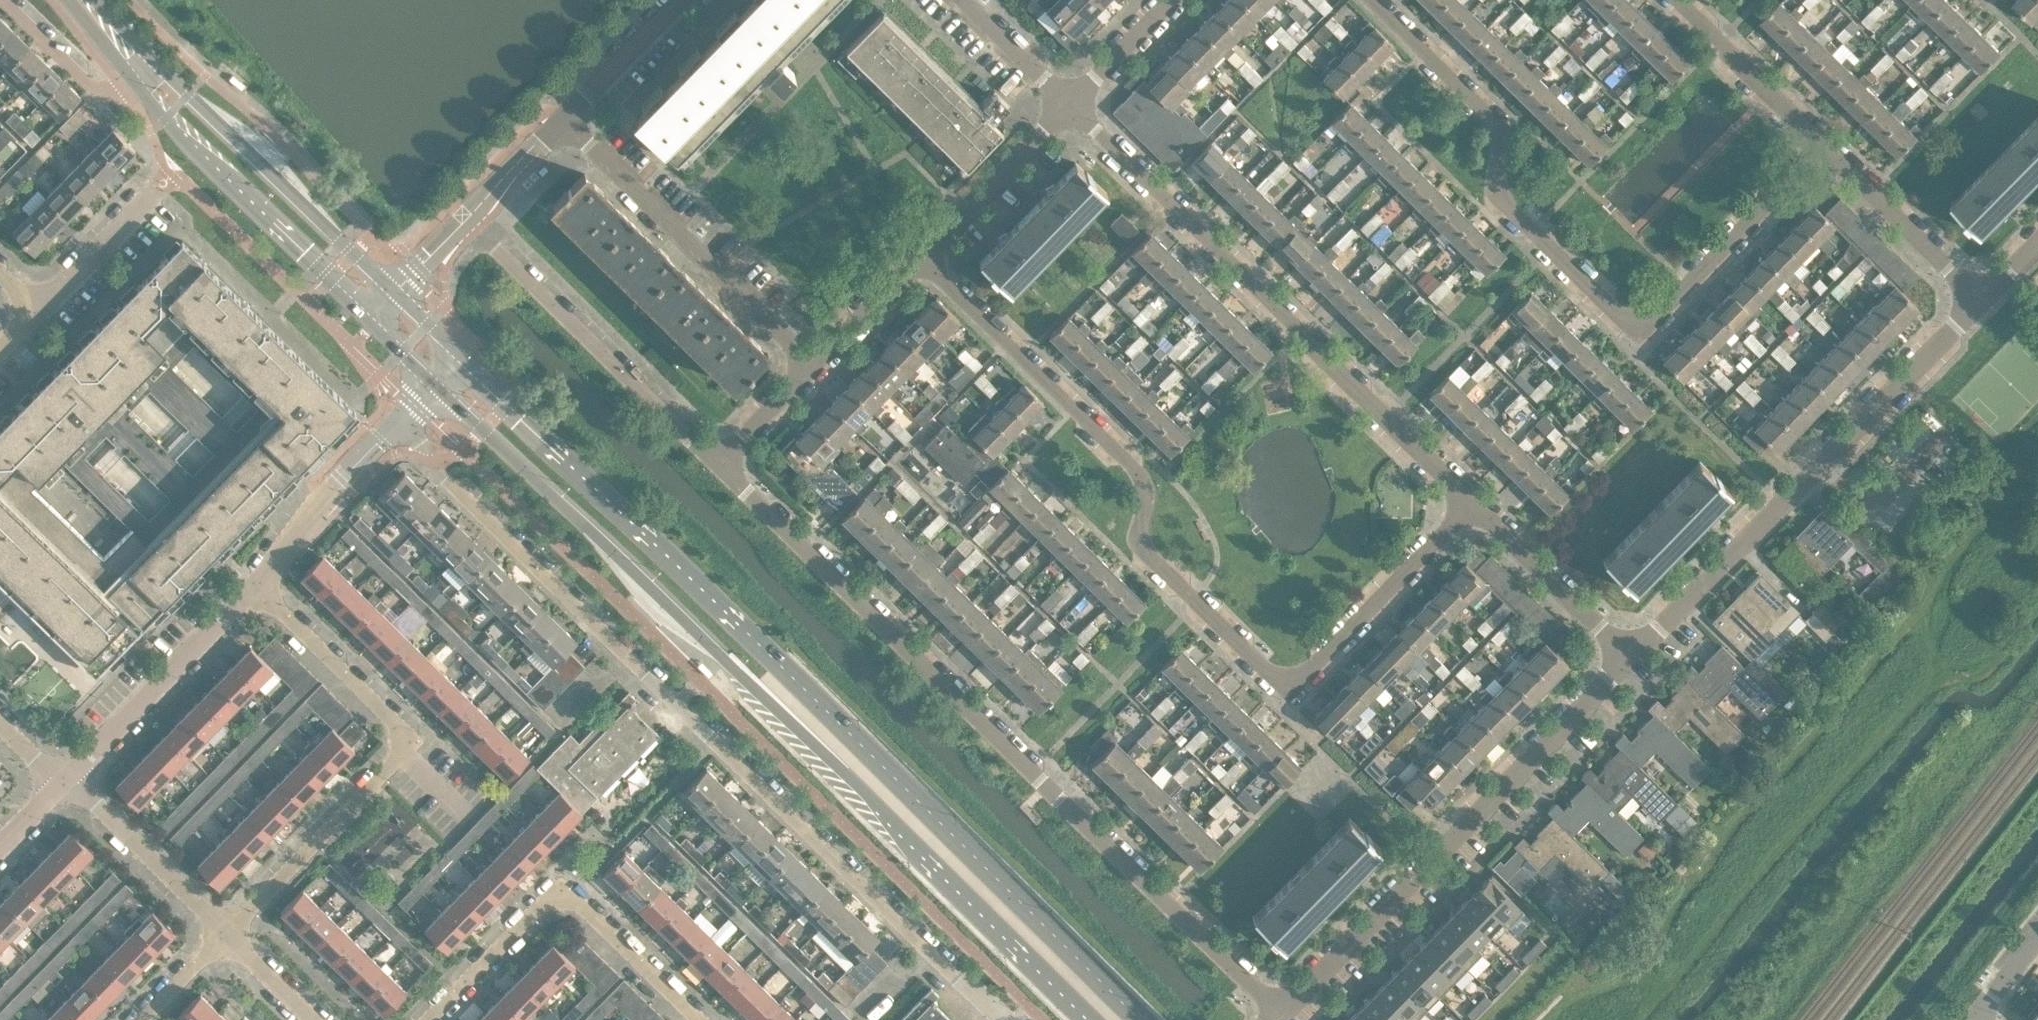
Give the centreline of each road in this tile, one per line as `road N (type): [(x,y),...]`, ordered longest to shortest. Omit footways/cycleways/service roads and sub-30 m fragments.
road 1 (residential): [(728,466),(1274,1009),(1631,657)]
road 2 (secondary): [(1148,1019),(461,360)]
road 3 (secondary): [(437,384),(1085,1019)]
road 4 (residential): [(999,1019),(395,427)]
road 5 (residential): [(925,262),(1139,461),(1144,553),(1288,688),(1472,506)]
road 6 (residential): [(1371,0),(1499,126),(1495,191),(1640,342),(1840,160)]
road 7 (residential): [(1472,506),(1070,106)]
road 8 (residential): [(1631,657),(1978,302)]
road 9 (residential): [(227,933),(402,752),(407,737),(256,585)]
road 10 (residential): [(690,1019),(564,894),(432,1019)]
road 11 (residential): [(821,371),(565,125)]
road 12 (residential): [(475,221),(728,466)]
road 13 (secondary): [(132,83),(167,127),(379,322)]
road 14 (secondary): [(399,300),(155,60)]
road 15 (residential): [(62,783),(256,585)]
road 16 (residential): [(1840,160),(1682,0)]
road 17 (residential): [(227,933),(92,799),(62,783)]
road 18 (residential): [(1631,657),(1472,506)]
road 19 (residential): [(925,262),(1070,106)]
road 20 (residential): [(256,585),(395,427)]
road 21 (residential): [(1978,302),(1840,160)]
road 22 (residential): [(35,308),(174,177)]
road 23 (residential): [(565,125),(688,0)]
road 24 (residential): [(8,0),(101,86),(132,83)]
road 25 (residential): [(1070,106),(956,0)]
road 26 (residential): [(821,371),(925,262)]
road 27 (residential): [(1070,106),(1175,0)]
road 28 (residential): [(728,466),(821,371)]
road 29 (residential): [(475,221),(565,125)]
road 30 (residential): [(313,1019),(227,933)]

